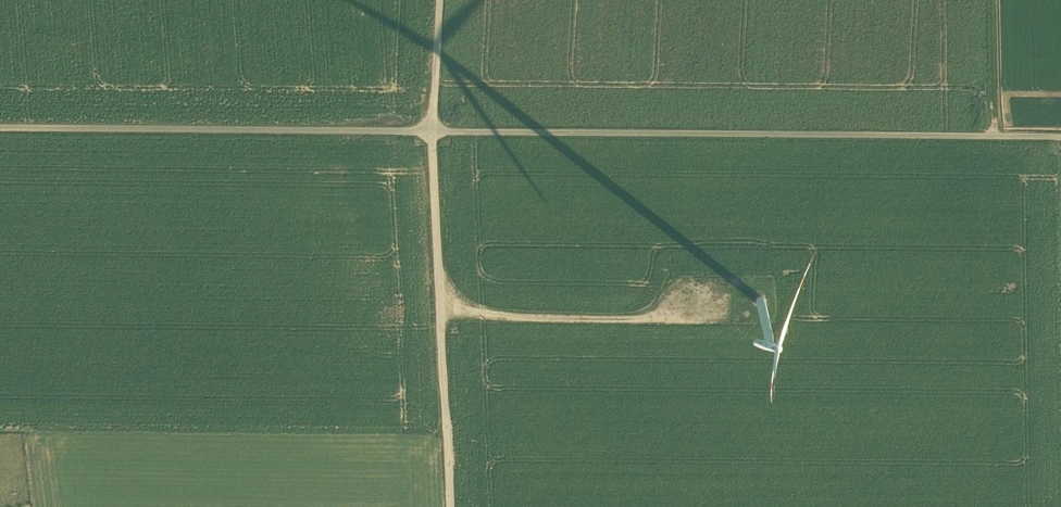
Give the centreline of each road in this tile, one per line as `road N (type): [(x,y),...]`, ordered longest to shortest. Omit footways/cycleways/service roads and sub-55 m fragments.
road 1 (track): [(1060,138),(432,131)]
road 2 (track): [(432,131),(0,127)]
road 3 (track): [(432,131),(450,506)]
road 4 (track): [(1060,301),(1058,138)]
road 5 (track): [(995,136),(992,0)]
road 6 (track): [(432,131),(440,0)]

